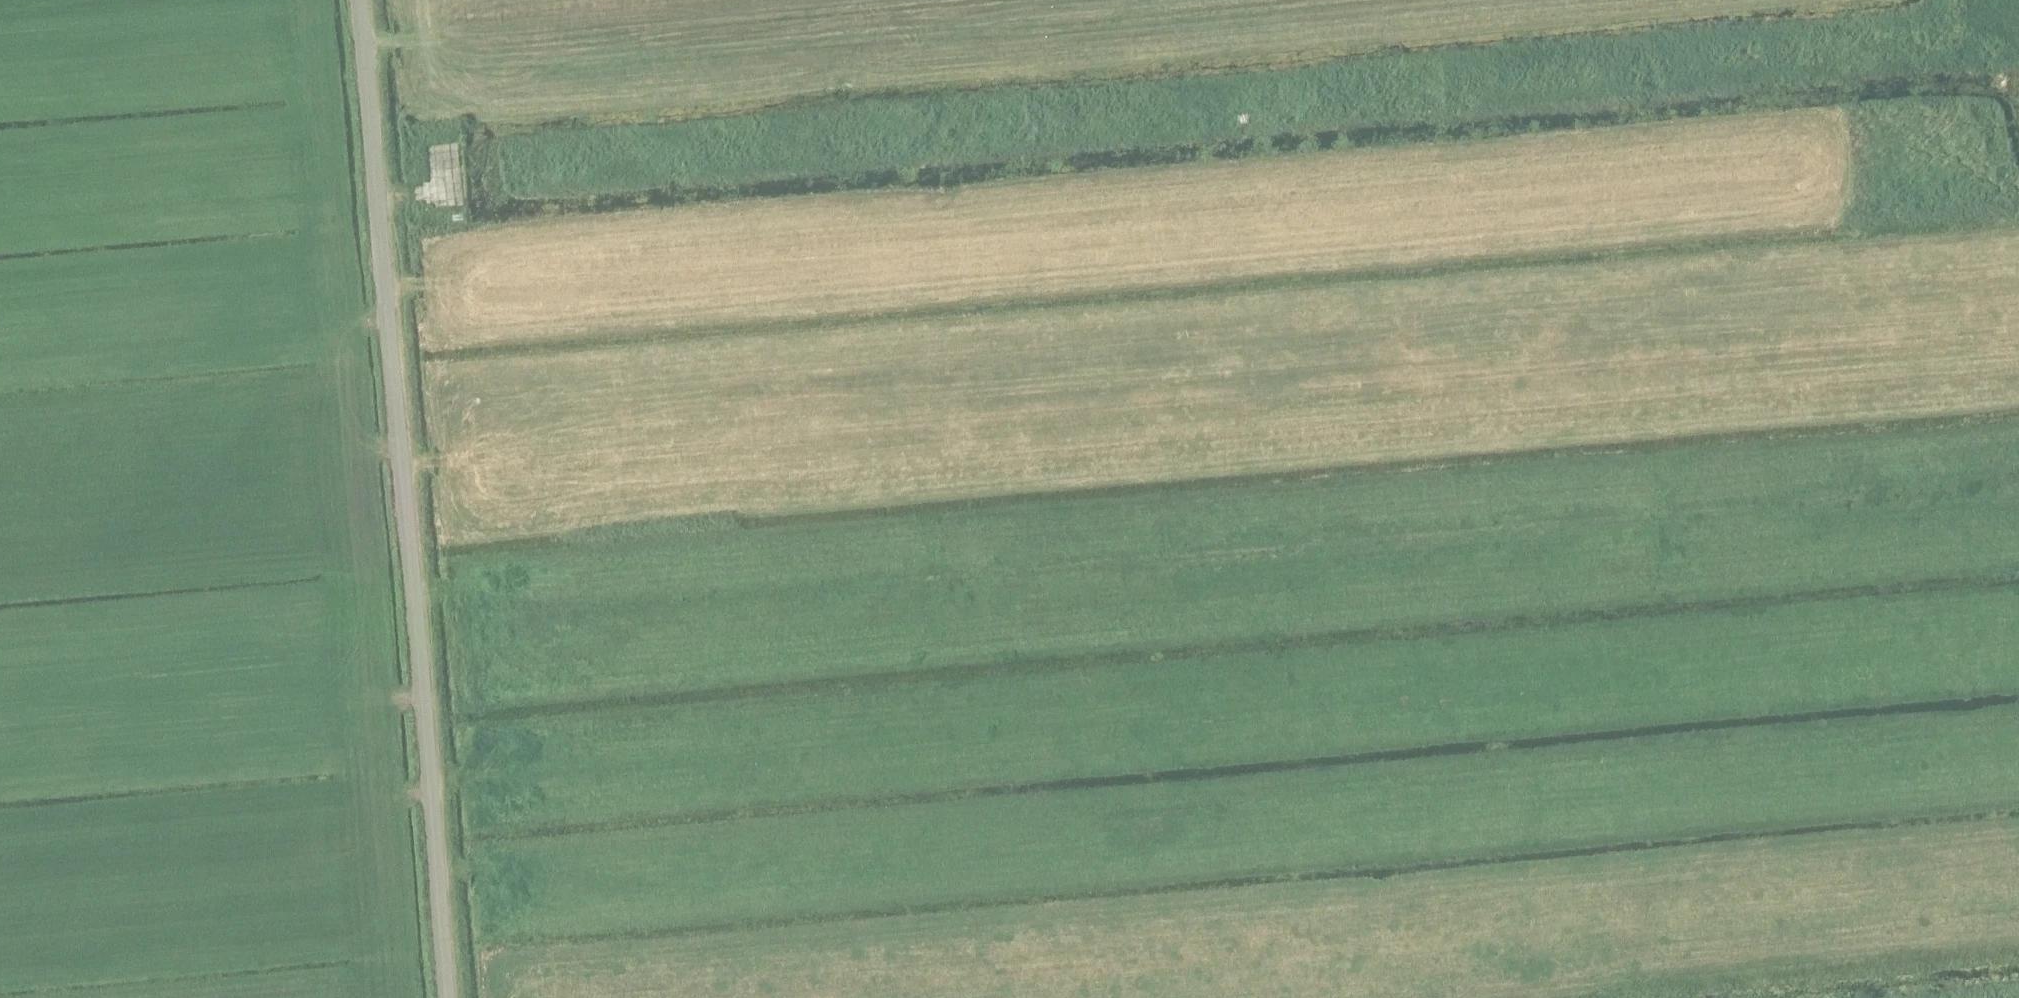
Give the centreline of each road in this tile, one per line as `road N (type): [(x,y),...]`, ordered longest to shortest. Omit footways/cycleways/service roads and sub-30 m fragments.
road 1 (unclassified): [(442,997),(355,0)]

